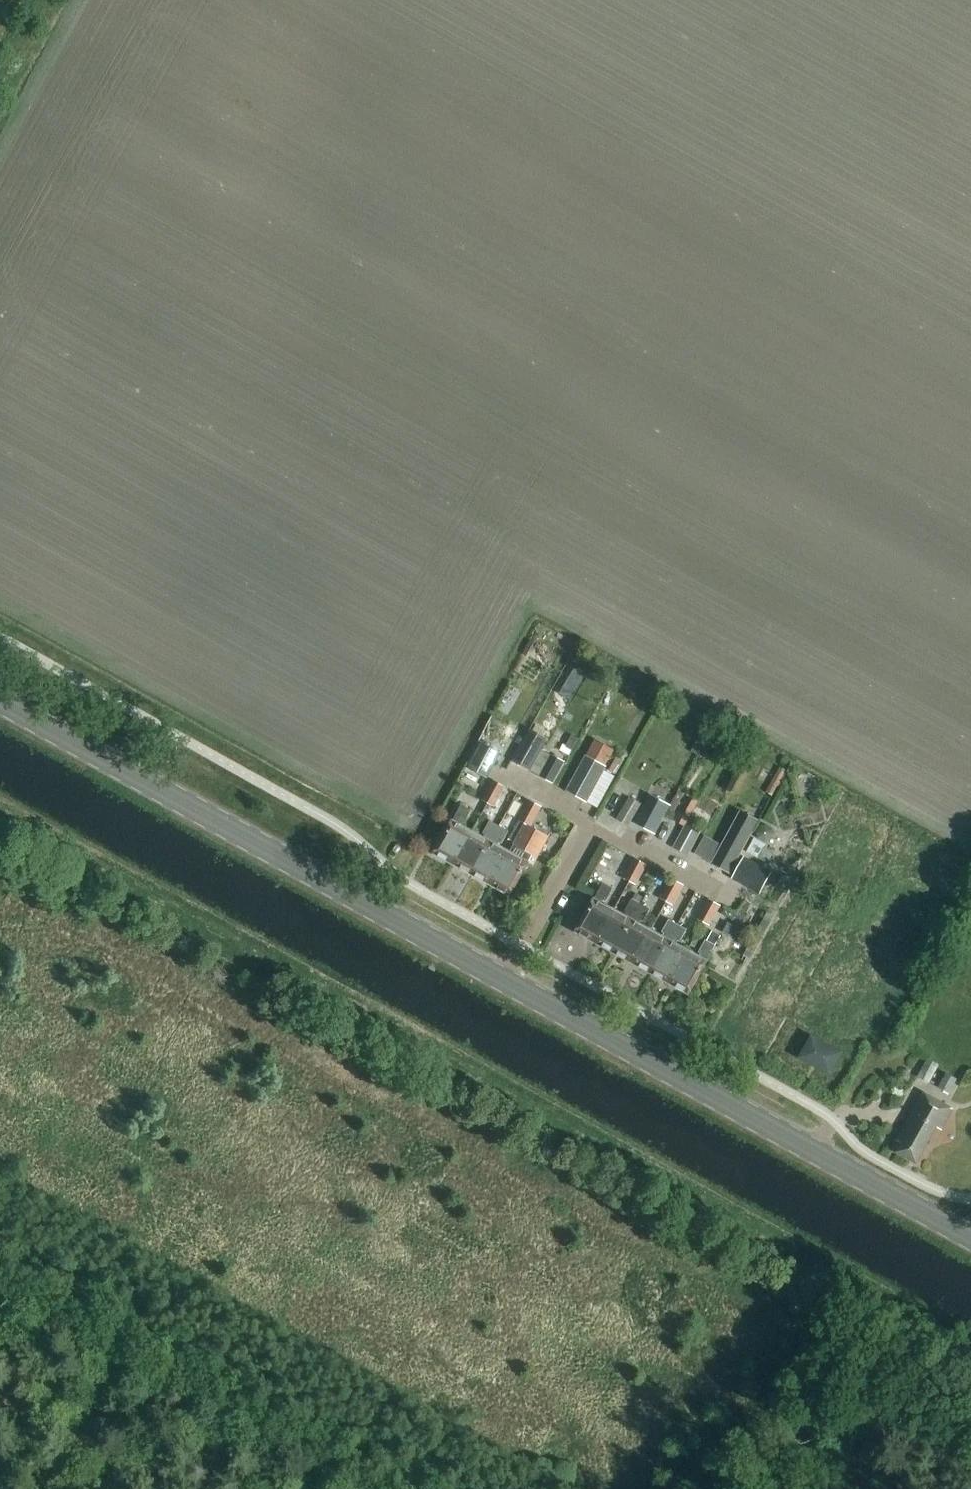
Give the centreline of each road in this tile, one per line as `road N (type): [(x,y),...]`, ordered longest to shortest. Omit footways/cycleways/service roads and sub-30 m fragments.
road 1 (primary): [(970,1237),(0,701)]

